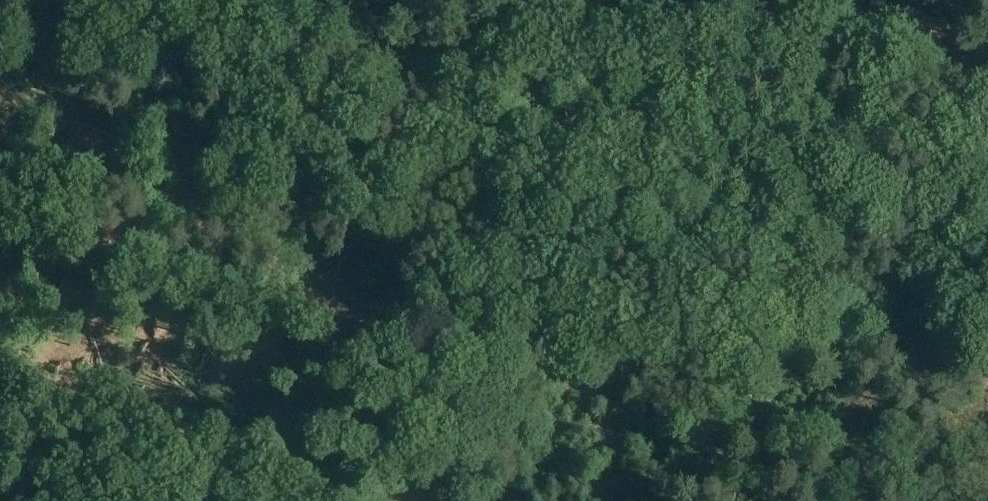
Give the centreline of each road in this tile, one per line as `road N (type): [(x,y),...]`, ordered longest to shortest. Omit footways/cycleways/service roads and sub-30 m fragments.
road 1 (track): [(0,60),(53,113),(154,189),(282,265),(687,432),(806,500)]
road 2 (track): [(987,192),(665,500)]
road 3 (track): [(823,0),(914,42),(987,101)]

